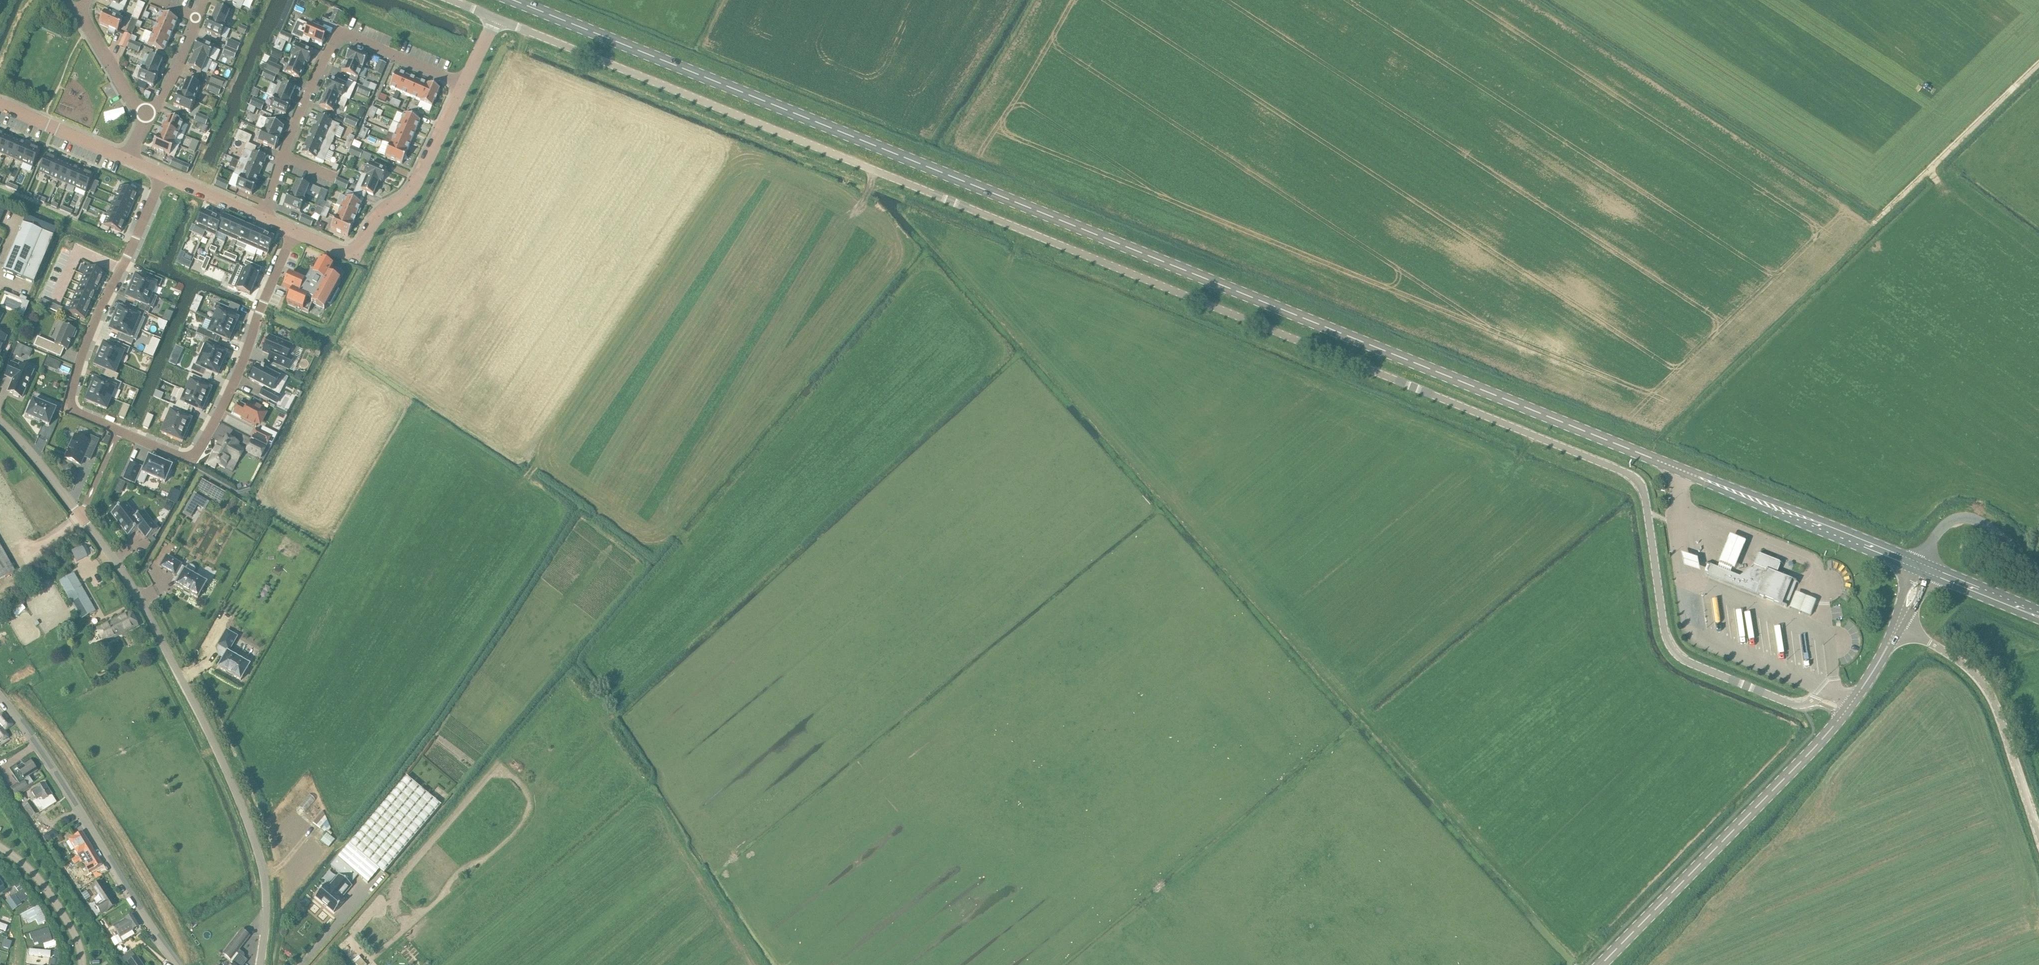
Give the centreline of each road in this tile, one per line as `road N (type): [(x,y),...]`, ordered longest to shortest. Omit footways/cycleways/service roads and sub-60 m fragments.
road 1 (unclassified): [(1853,701),(1832,692),(1792,704),(1674,651),(1645,492),(1632,476),(495,19)]
road 2 (secondary): [(1923,569),(511,0)]
road 3 (residential): [(164,177),(88,335),(70,399),(72,410),(188,462),(196,461),(238,375),(294,232)]
road 4 (residential): [(263,964),(258,853),(180,677),(131,585),(25,443),(0,422)]
road 5 (tertiary): [(1600,964),(1853,701)]
road 6 (residential): [(264,220),(339,41),(347,37),(465,84)]
road 7 (tertiary): [(177,964),(0,698)]
road 8 (residential): [(294,232),(358,255),(376,223),(414,193),(465,84)]
road 9 (unclassified): [(2038,838),(1986,686),(1899,624)]
road 10 (track): [(1874,222),(2038,65)]
road 11 (unclassified): [(2038,570),(1997,532),(1965,517),(1947,521),(1923,569)]
road 12 (residential): [(0,102),(126,160)]
road 13 (residential): [(148,124),(204,0)]
road 14 (residential): [(82,13),(148,124)]
road 15 (secondary): [(2038,615),(1923,569)]

